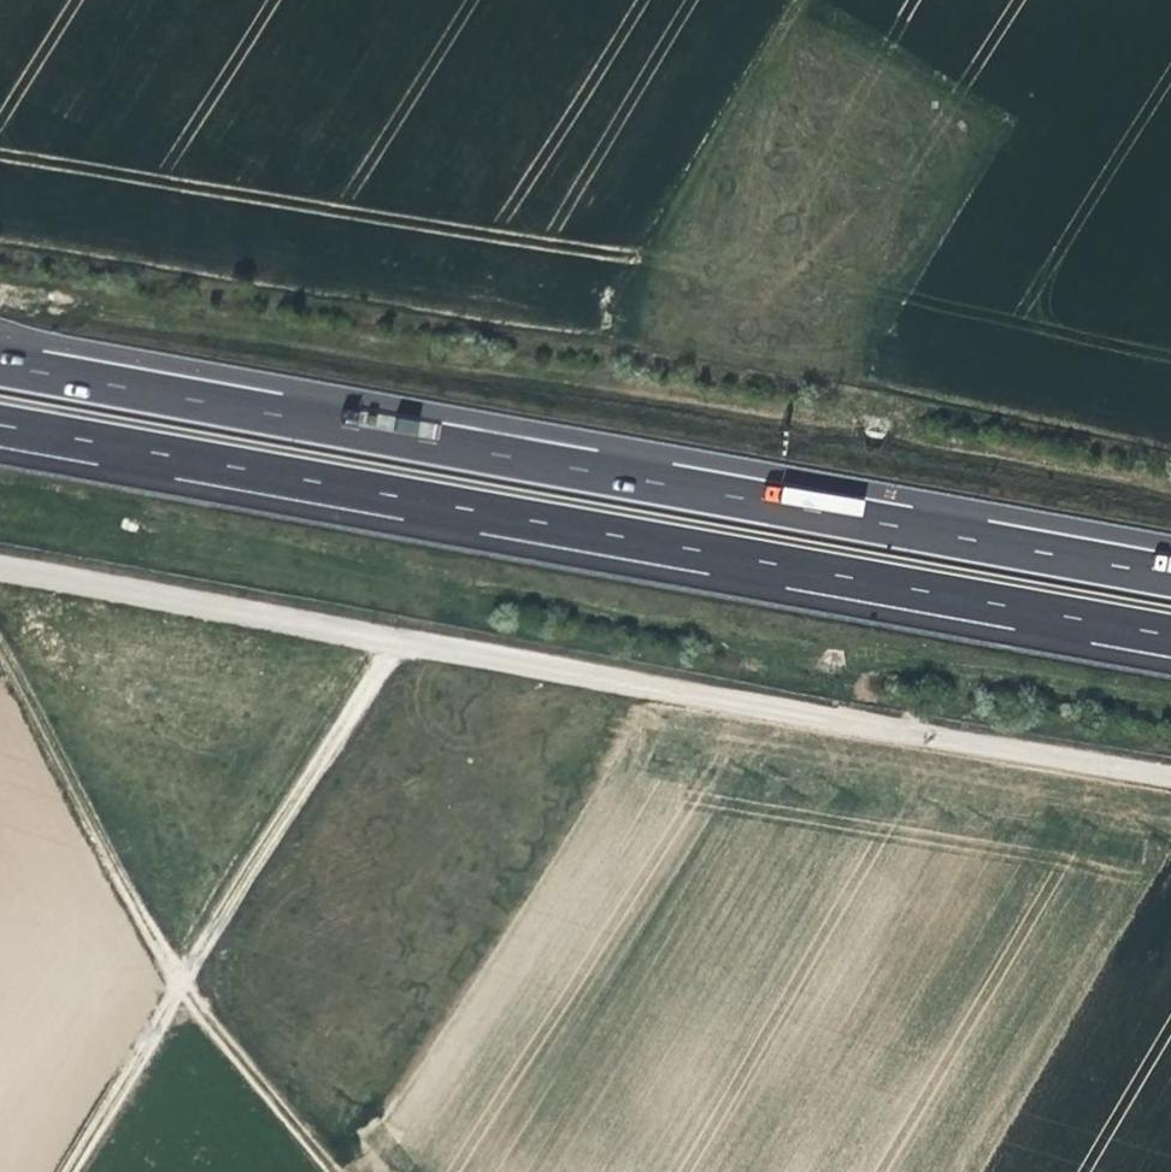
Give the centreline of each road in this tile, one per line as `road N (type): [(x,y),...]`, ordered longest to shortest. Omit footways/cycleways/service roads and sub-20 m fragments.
road 1 (track): [(1170,781),(0,568)]
road 2 (motorway): [(1170,575),(0,364)]
road 3 (motorway): [(0,425),(1170,635)]
road 4 (track): [(402,643),(63,1171)]
road 5 (track): [(0,674),(109,893),(341,1171)]
road 6 (track): [(620,266),(782,0)]

